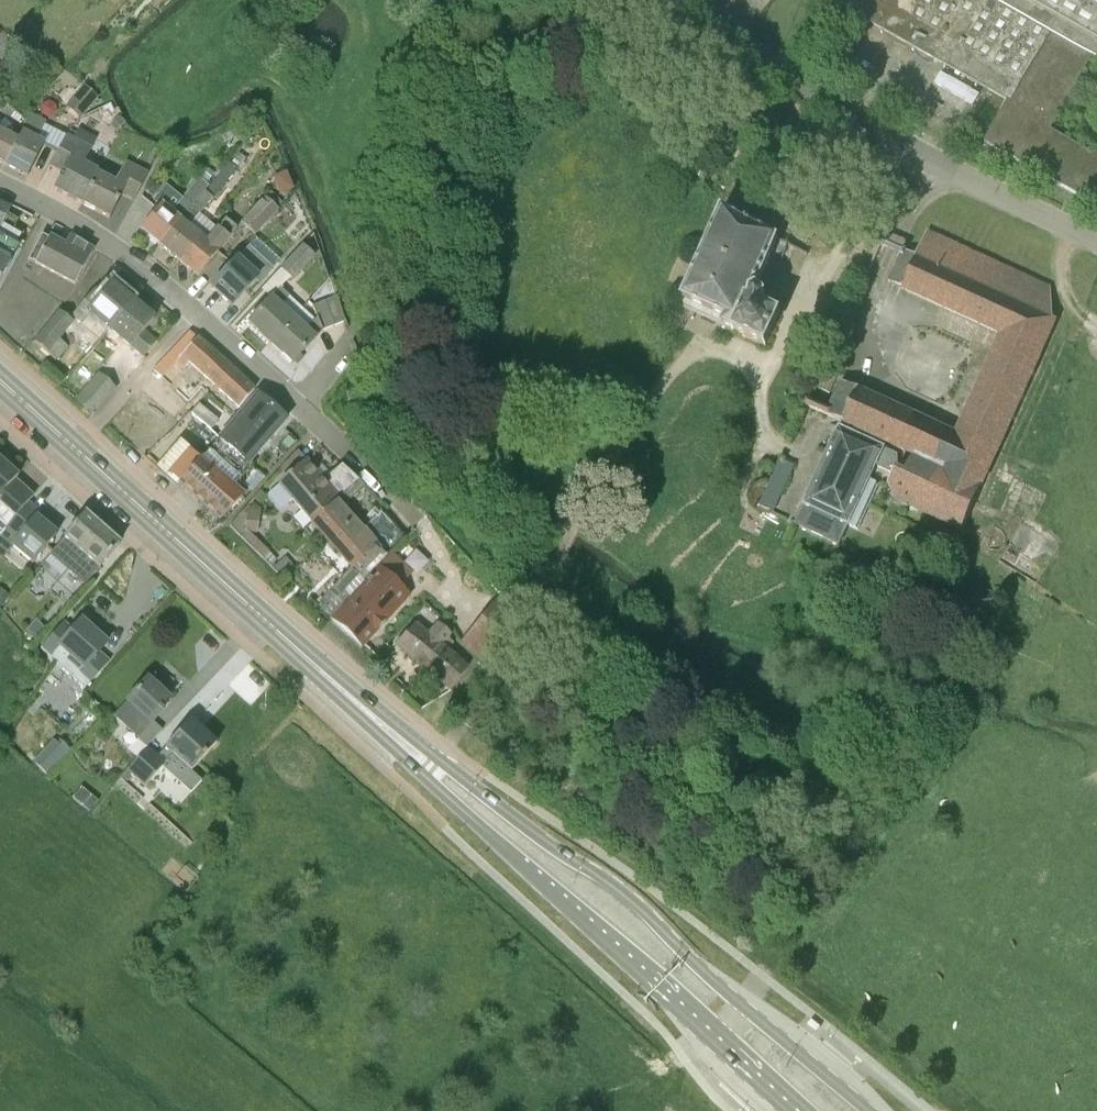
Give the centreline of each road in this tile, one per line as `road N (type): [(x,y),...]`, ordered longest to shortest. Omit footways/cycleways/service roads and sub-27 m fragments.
road 1 (track): [(875,196),(782,120),(689,64),(592,48),(521,63),(478,95),(436,179),(423,271),(439,364)]
road 2 (primary): [(869,1110),(705,974),(622,890),(513,817),(334,672),(320,671)]
road 3 (primary): [(320,671),(322,685),(798,1110)]
road 4 (residential): [(405,502),(140,266),(79,219),(0,181)]
road 5 (unclassified): [(1096,242),(932,159),(675,0)]
road 6 (primary): [(320,671),(0,382)]

